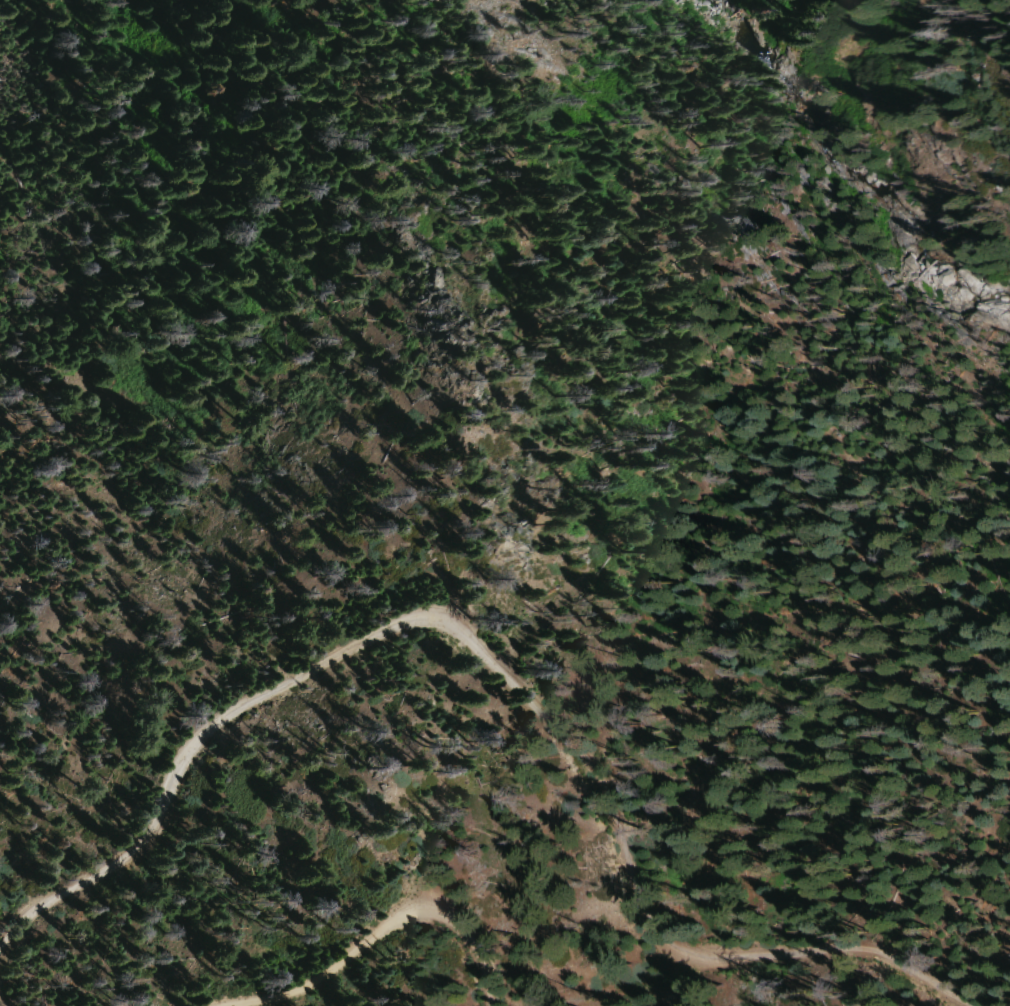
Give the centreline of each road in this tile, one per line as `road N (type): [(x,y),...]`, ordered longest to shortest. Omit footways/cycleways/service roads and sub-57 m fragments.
road 1 (track): [(0,950),(153,849),(221,740),(404,621),(449,619),(512,695),(600,773),(644,918),(693,949),(879,951),(979,1005)]

